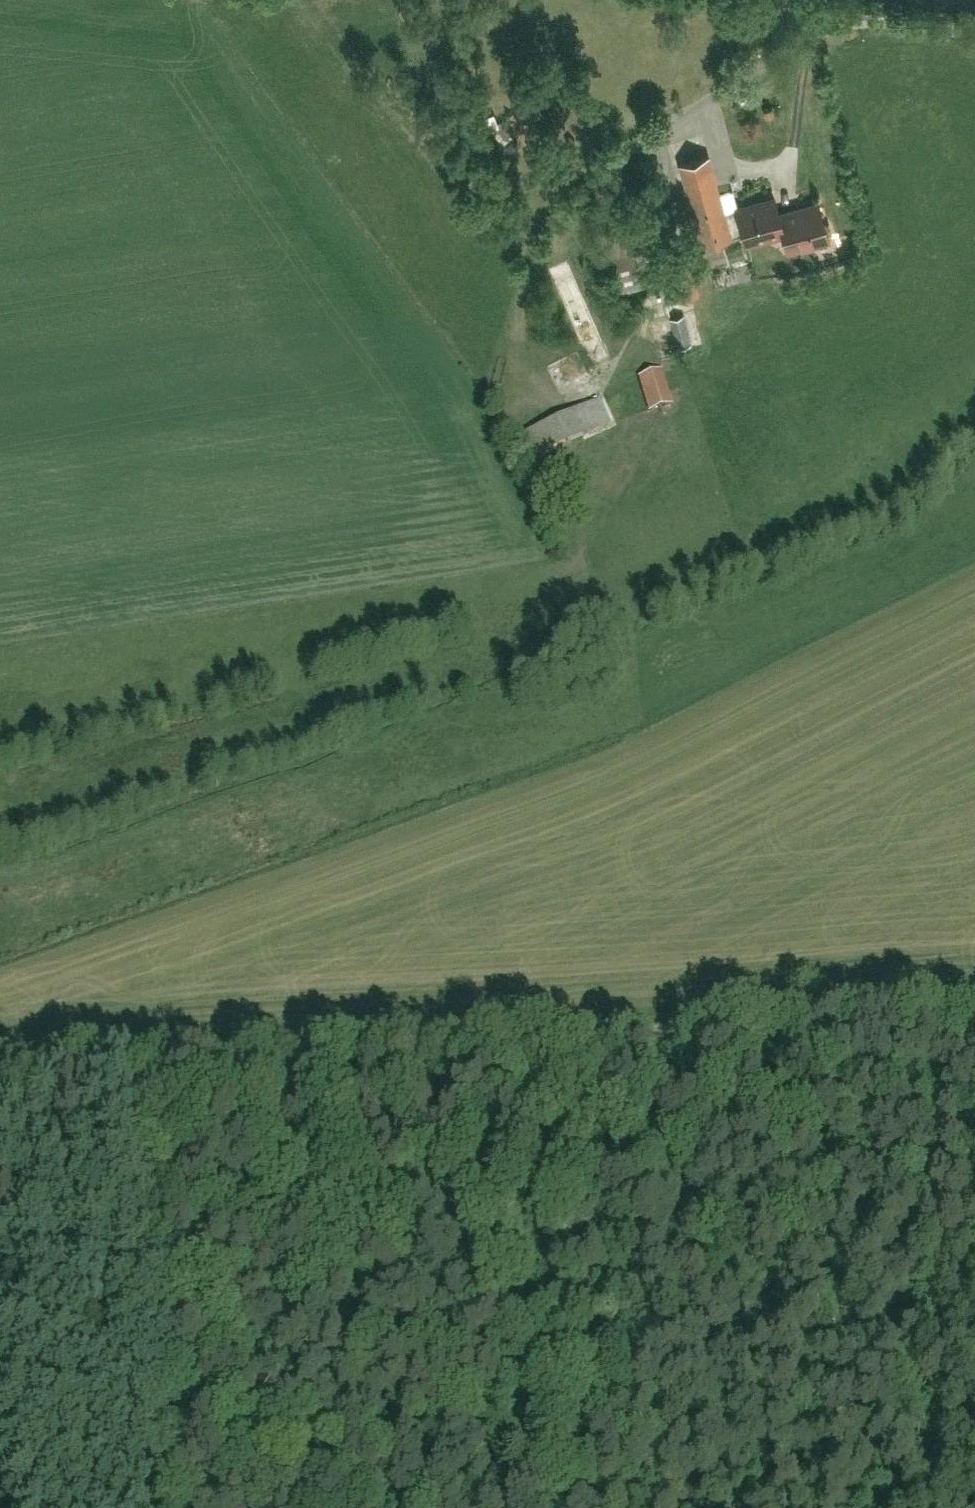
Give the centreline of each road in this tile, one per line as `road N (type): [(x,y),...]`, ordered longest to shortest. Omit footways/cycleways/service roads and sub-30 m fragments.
road 1 (track): [(974,1007),(0,1066)]
road 2 (track): [(857,20),(629,150)]
road 3 (track): [(710,100),(724,162),(751,174),(786,163),(811,43)]
road 4 (track): [(857,20),(731,0)]

